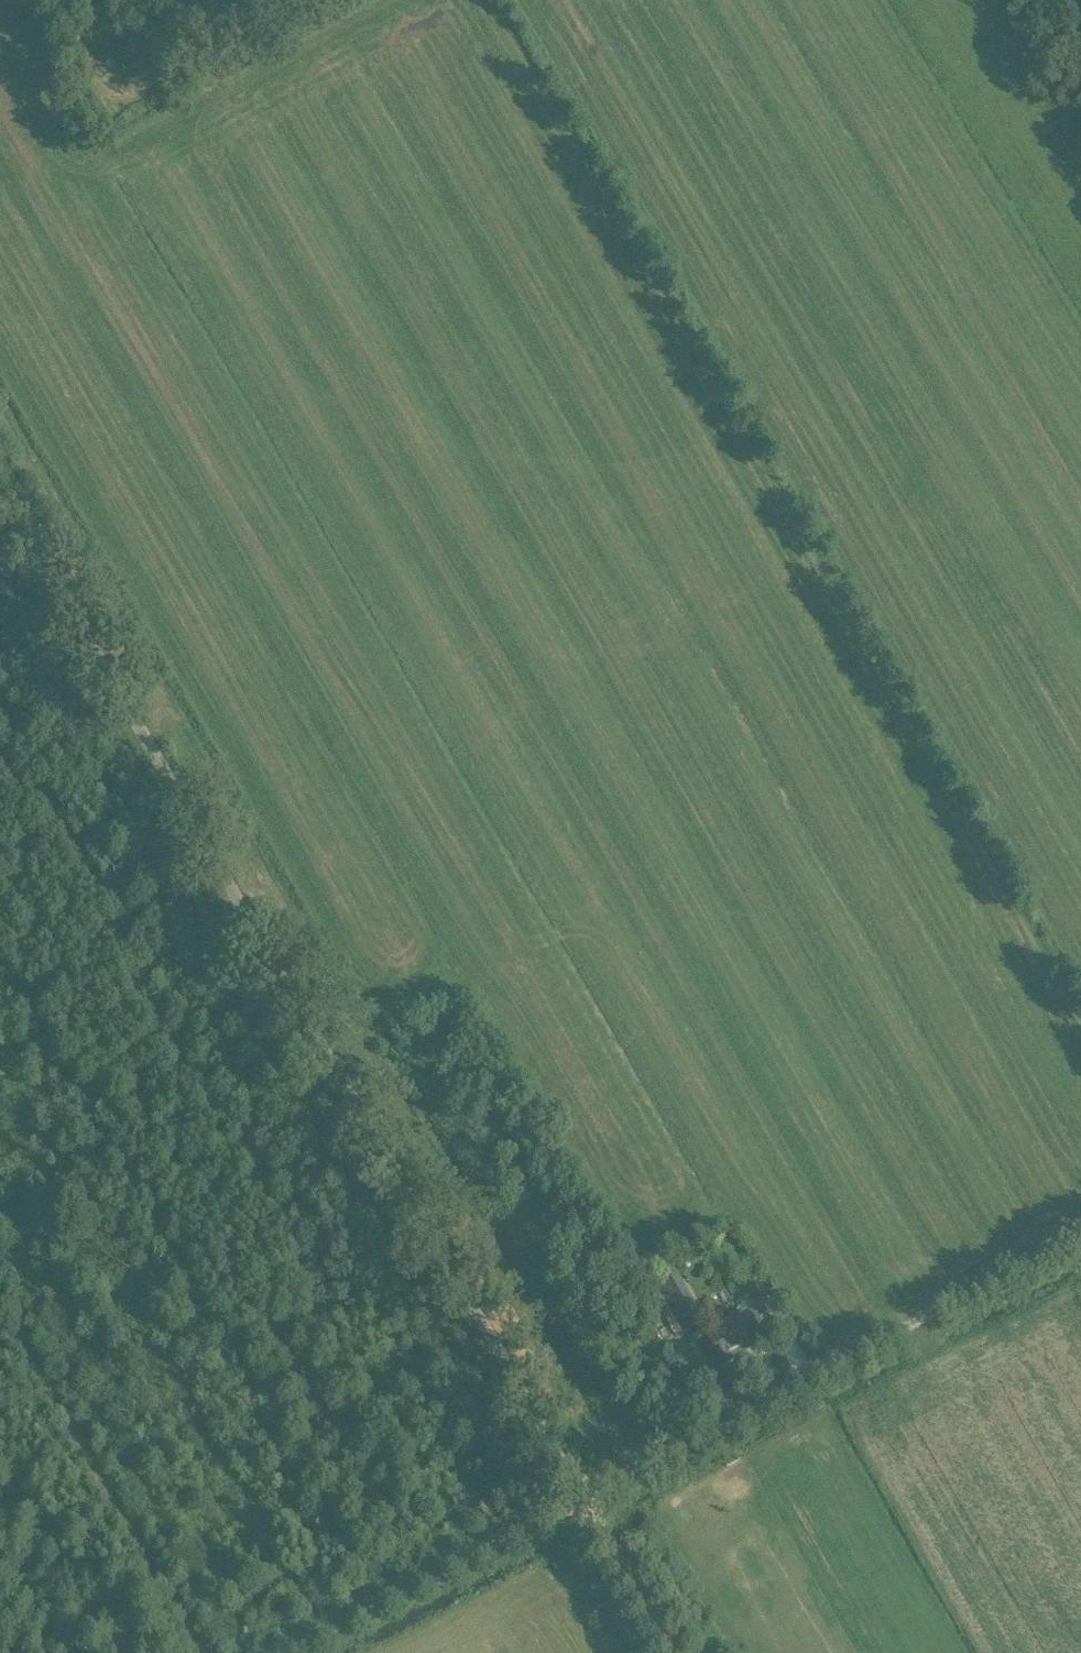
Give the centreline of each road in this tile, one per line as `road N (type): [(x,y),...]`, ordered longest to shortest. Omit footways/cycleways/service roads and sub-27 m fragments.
road 1 (unclassified): [(671,1652),(0,493)]

